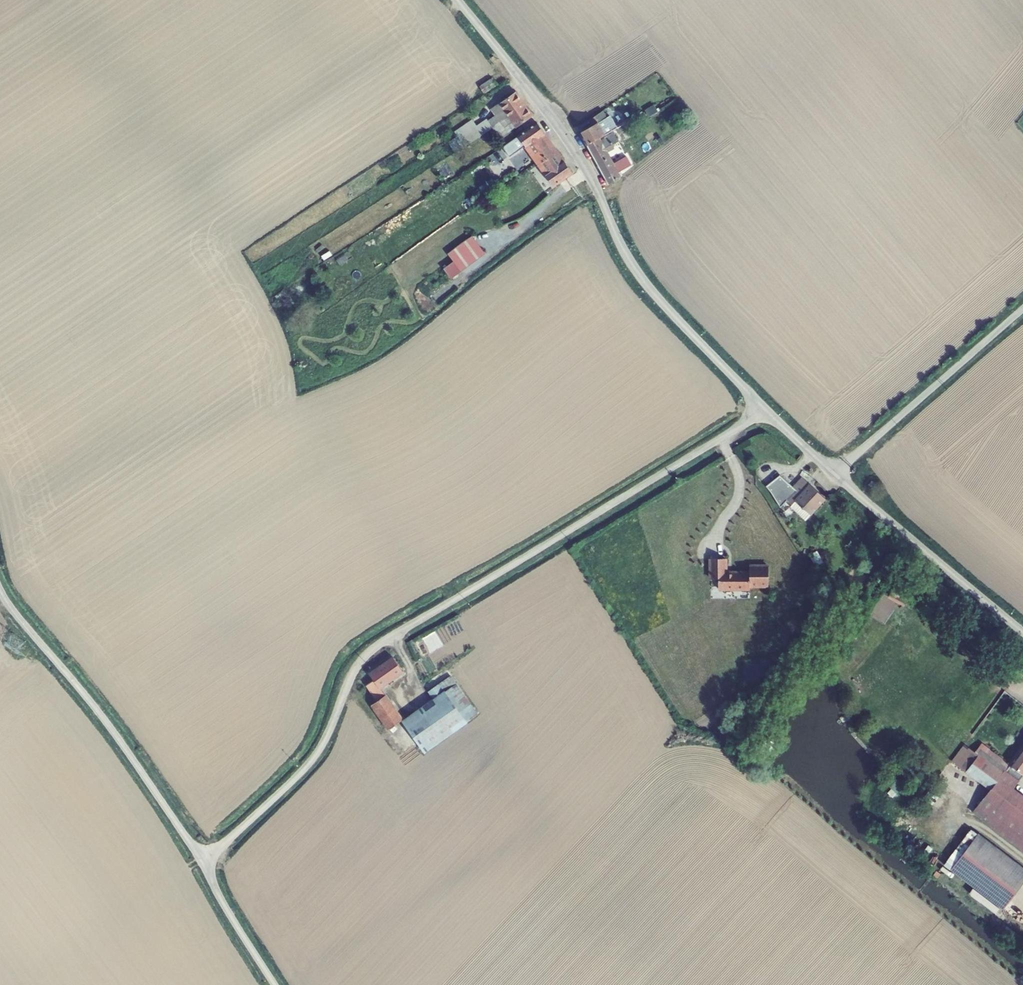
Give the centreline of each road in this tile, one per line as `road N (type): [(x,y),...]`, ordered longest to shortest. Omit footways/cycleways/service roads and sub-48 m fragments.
road 1 (unclassified): [(203,865),(313,760),(371,651),(766,409)]
road 2 (tertiary): [(459,0),(574,148),(641,277),(766,409)]
road 3 (unclassified): [(0,590),(116,736),(203,865)]
road 4 (unclassified): [(1022,309),(835,475)]
road 5 (tertiary): [(835,475),(1022,633)]
road 6 (unclassified): [(203,865),(274,984)]

